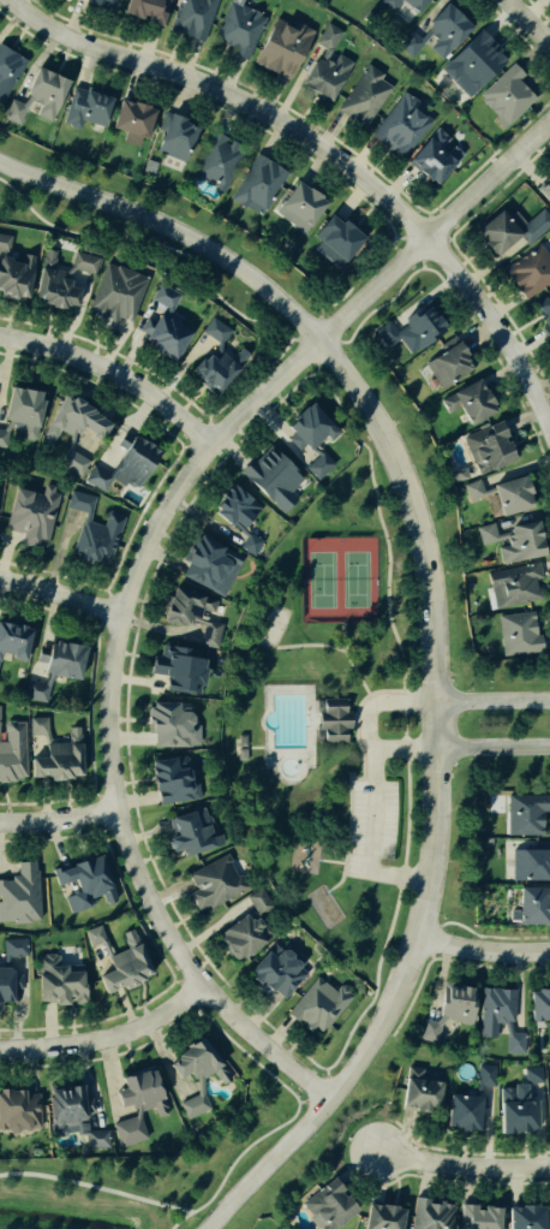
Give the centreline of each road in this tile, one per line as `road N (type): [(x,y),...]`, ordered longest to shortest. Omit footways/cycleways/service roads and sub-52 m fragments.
road 1 (residential): [(0,159),(166,221),(277,291),(378,411),(420,510),(436,700),(424,909),(385,1013),(352,1069),(206,1228)]
road 2 (residential): [(328,1099),(205,985),(136,872),(116,811),(108,719),(120,614),(144,542),(205,447),(549,126)]
road 3 (residential): [(0,2),(7,14),(247,97),(428,239),(536,396),(549,440)]
road 4 (residential): [(205,447),(128,381),(0,339)]
road 5 (residential): [(205,985),(107,1037),(0,1048)]
road 6 (residential): [(549,1165),(465,1166),(378,1150)]
road 7 (residential): [(416,934),(478,948),(549,947)]
road 8 (residential): [(120,614),(0,579)]

